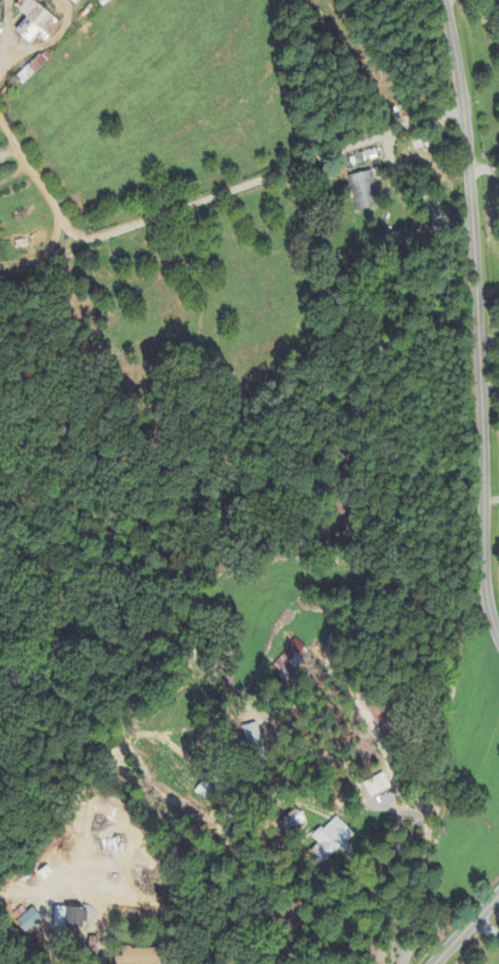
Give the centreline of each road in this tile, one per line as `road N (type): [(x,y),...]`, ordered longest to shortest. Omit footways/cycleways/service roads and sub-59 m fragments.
road 1 (residential): [(498,633),(491,618),(484,511),(470,158),(443,0)]

